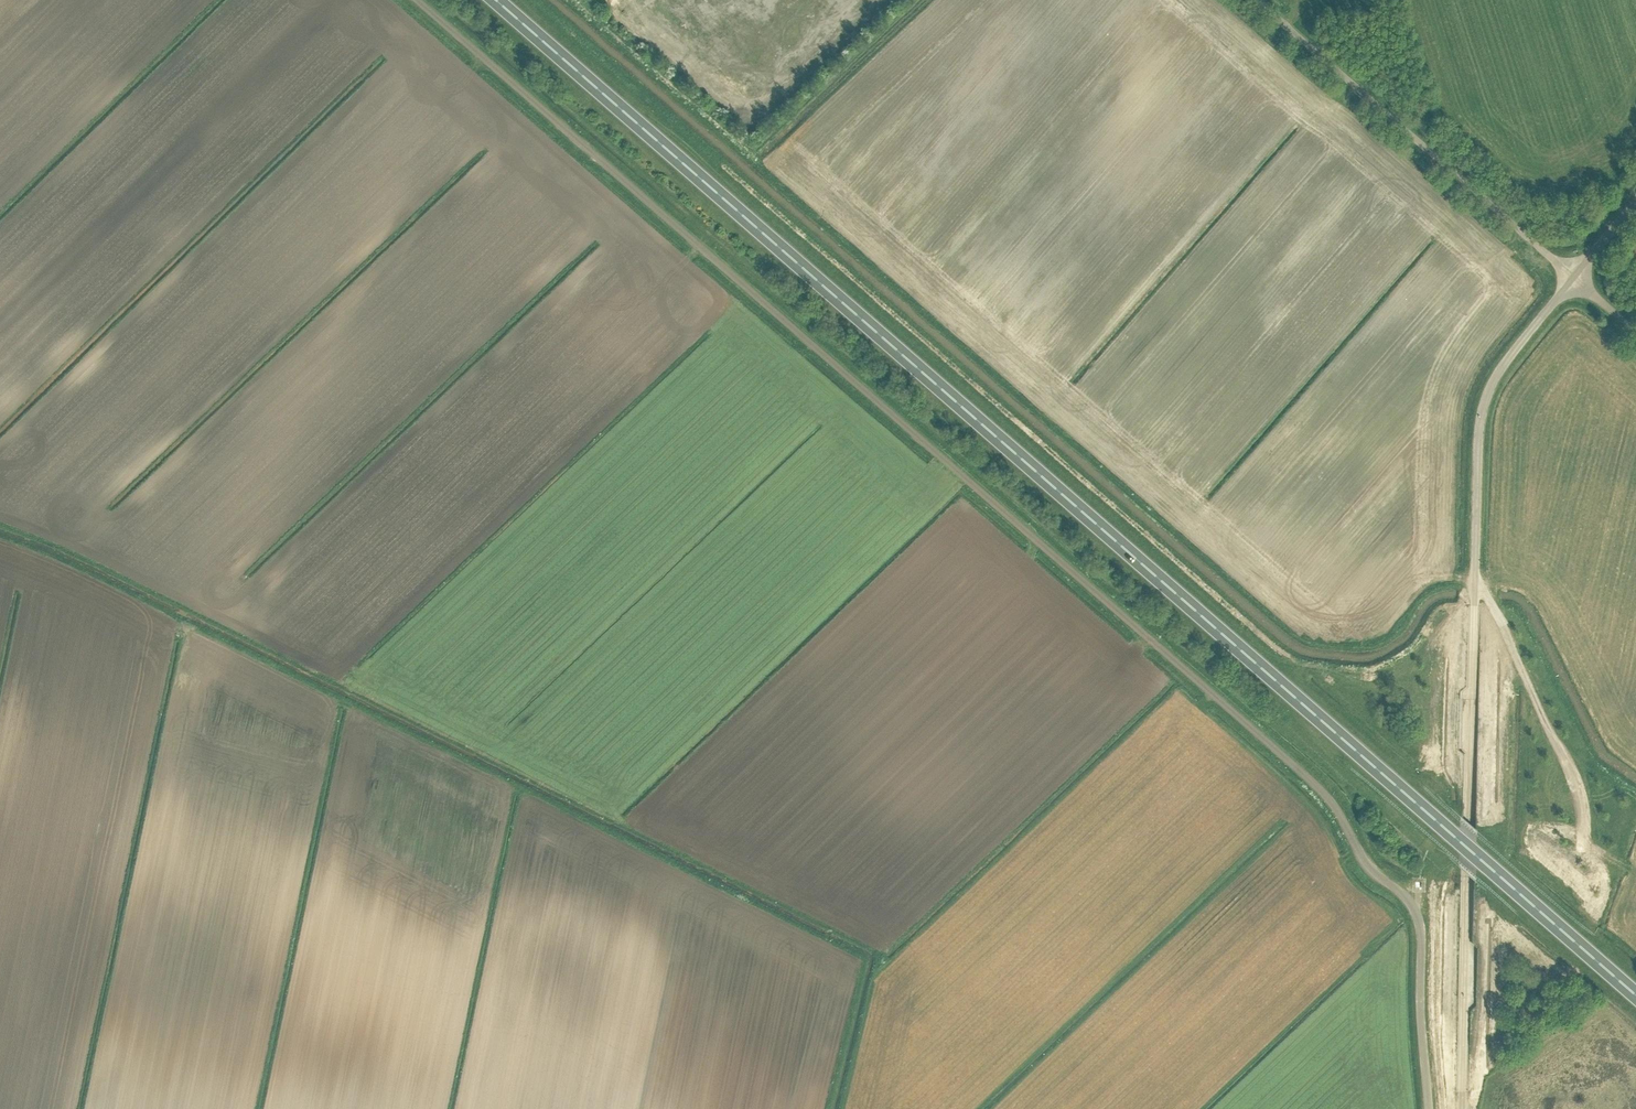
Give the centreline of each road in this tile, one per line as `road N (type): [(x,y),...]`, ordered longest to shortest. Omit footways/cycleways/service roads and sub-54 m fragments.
road 1 (unclassified): [(1429,1108),(1415,908),(1371,870),(1323,792),(418,0)]
road 2 (trunk): [(1635,994),(497,0)]
road 3 (unclassified): [(1462,1108),(1480,418),(1505,361),(1573,277)]
road 4 (unclassified): [(1573,277),(1257,0)]

